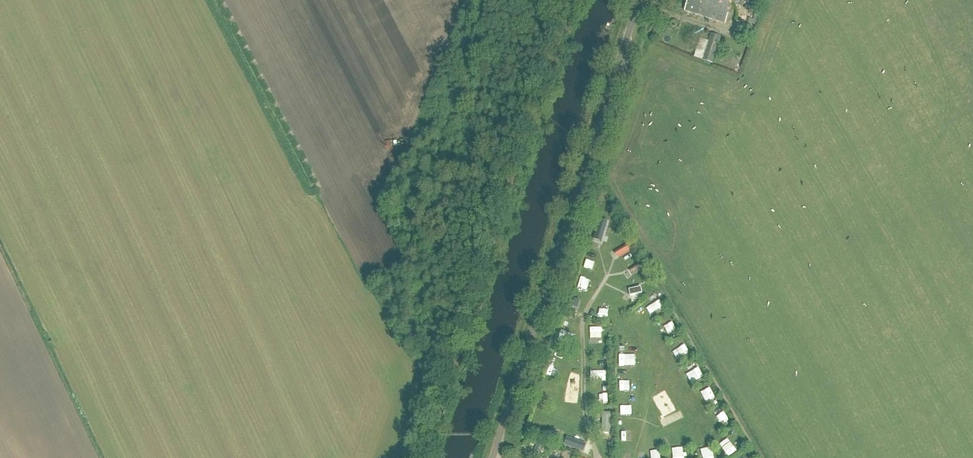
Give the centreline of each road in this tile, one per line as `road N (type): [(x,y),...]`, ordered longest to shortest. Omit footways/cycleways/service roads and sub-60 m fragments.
road 1 (unclassified): [(494,457),(641,0)]

